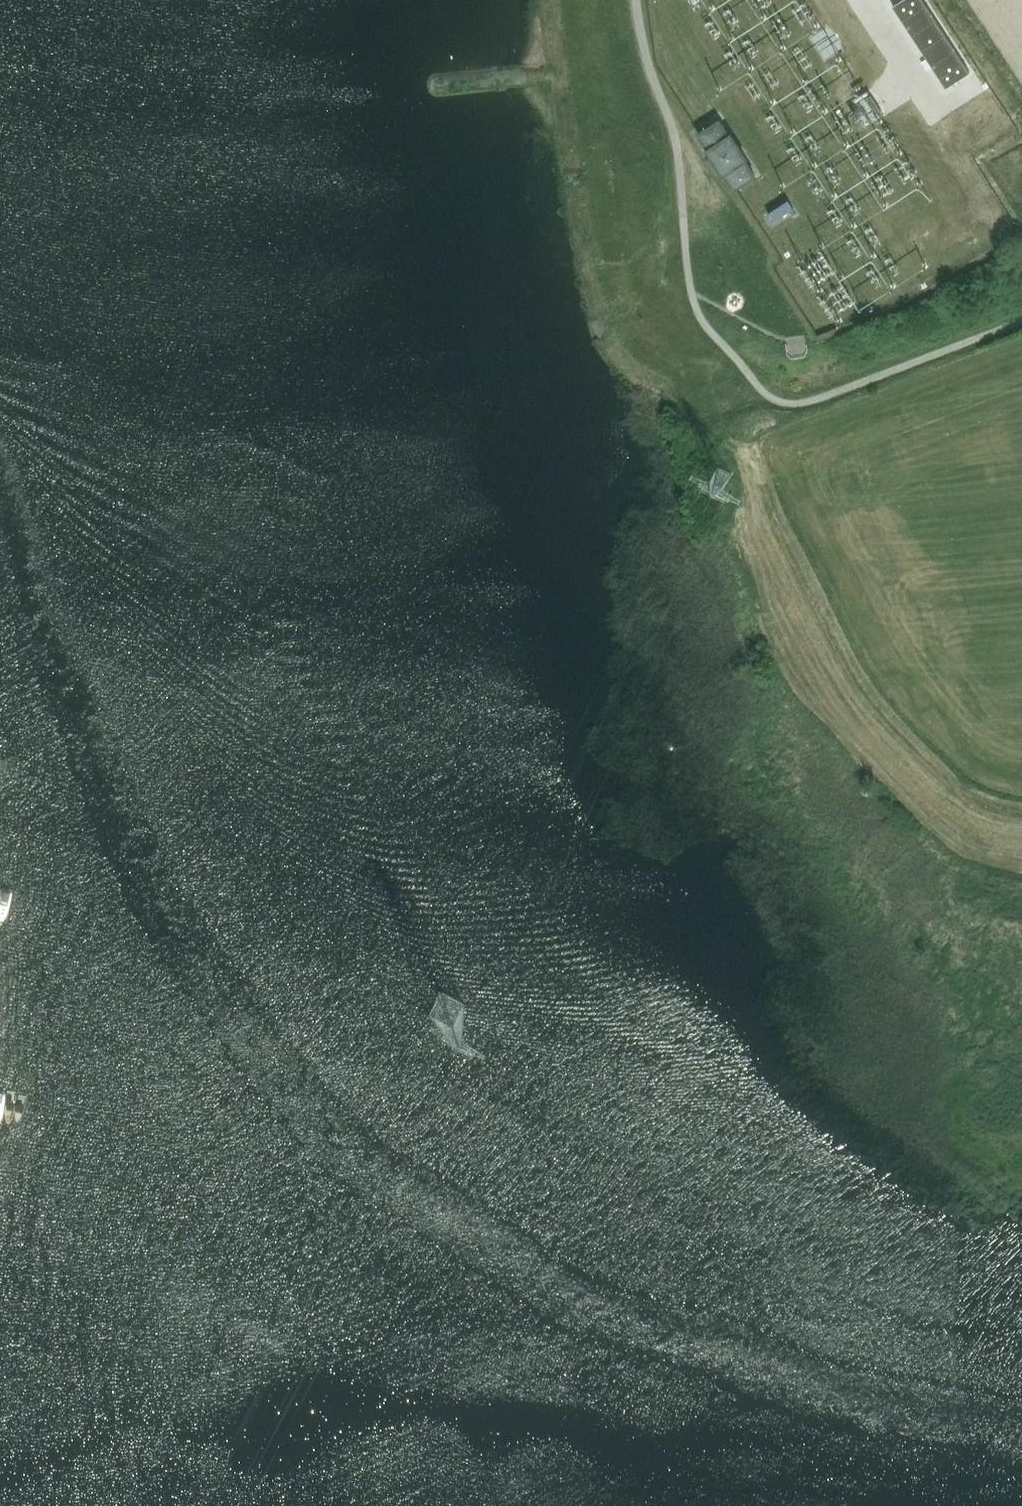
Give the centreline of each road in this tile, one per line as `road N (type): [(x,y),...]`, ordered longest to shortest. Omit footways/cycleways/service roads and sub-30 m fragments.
road 1 (unclassified): [(683,217),(676,144),(636,0)]

